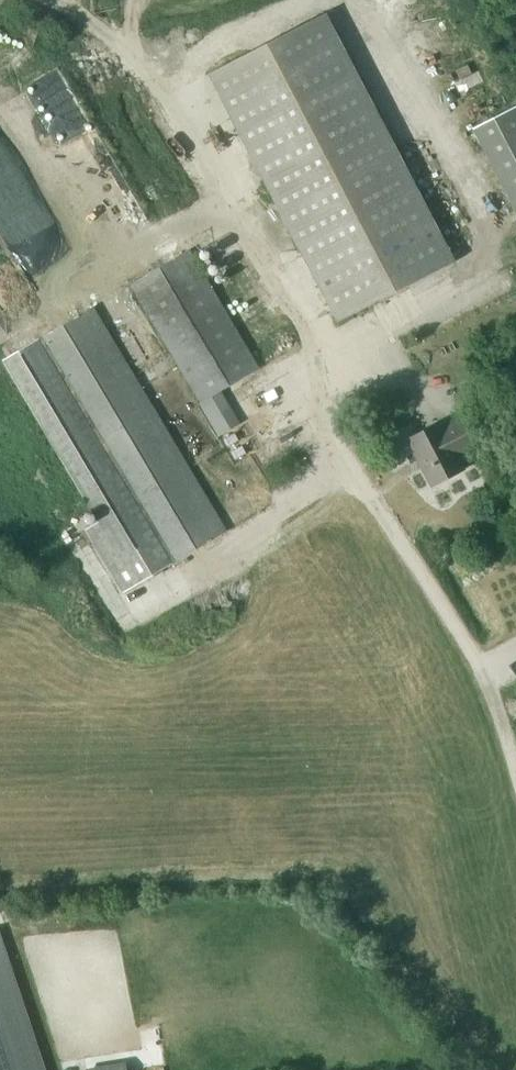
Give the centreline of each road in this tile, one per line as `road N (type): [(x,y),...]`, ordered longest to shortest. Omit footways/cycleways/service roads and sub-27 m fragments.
road 1 (unclassified): [(515,752),(477,652),(348,464)]

